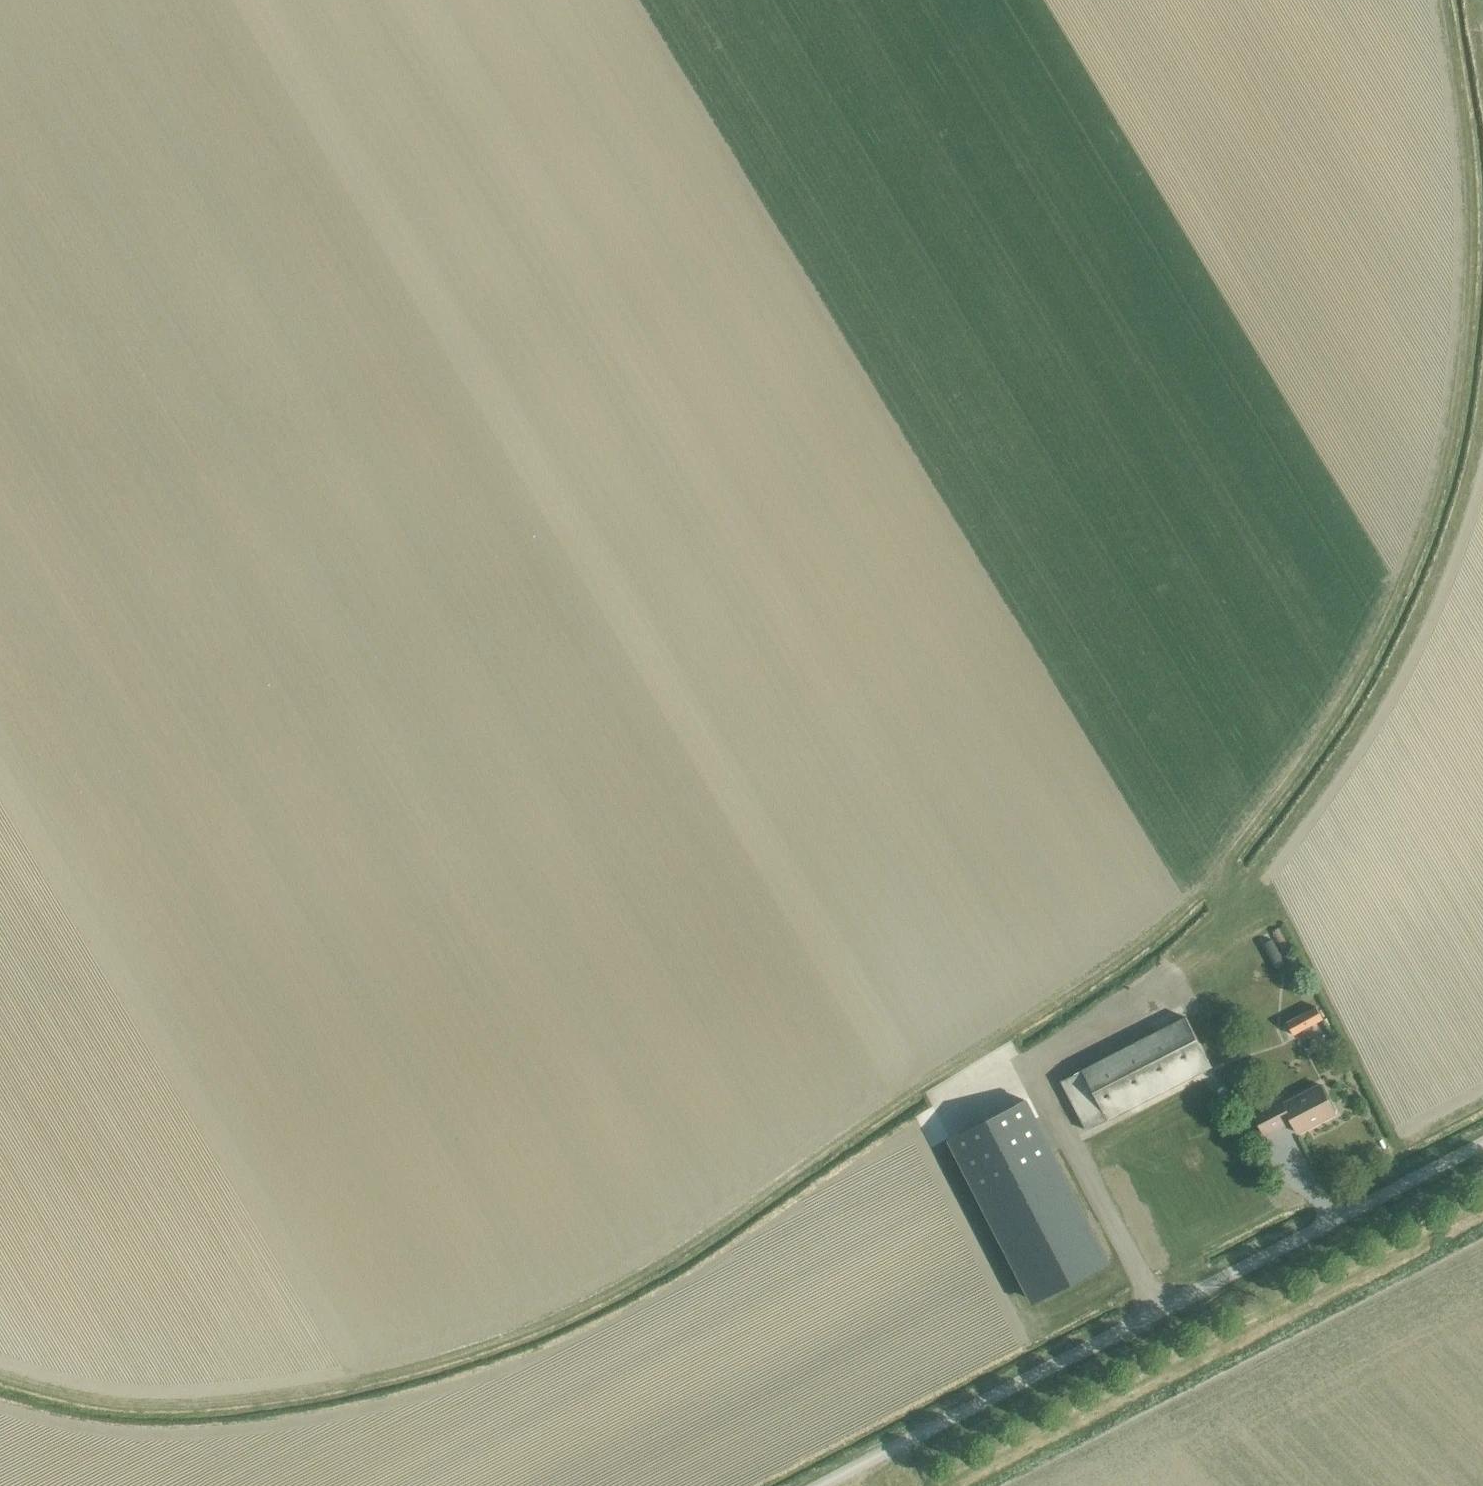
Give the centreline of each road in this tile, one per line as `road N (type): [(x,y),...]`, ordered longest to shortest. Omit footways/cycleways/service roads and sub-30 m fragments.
road 1 (unclassified): [(819,1485),(1482,1143)]

